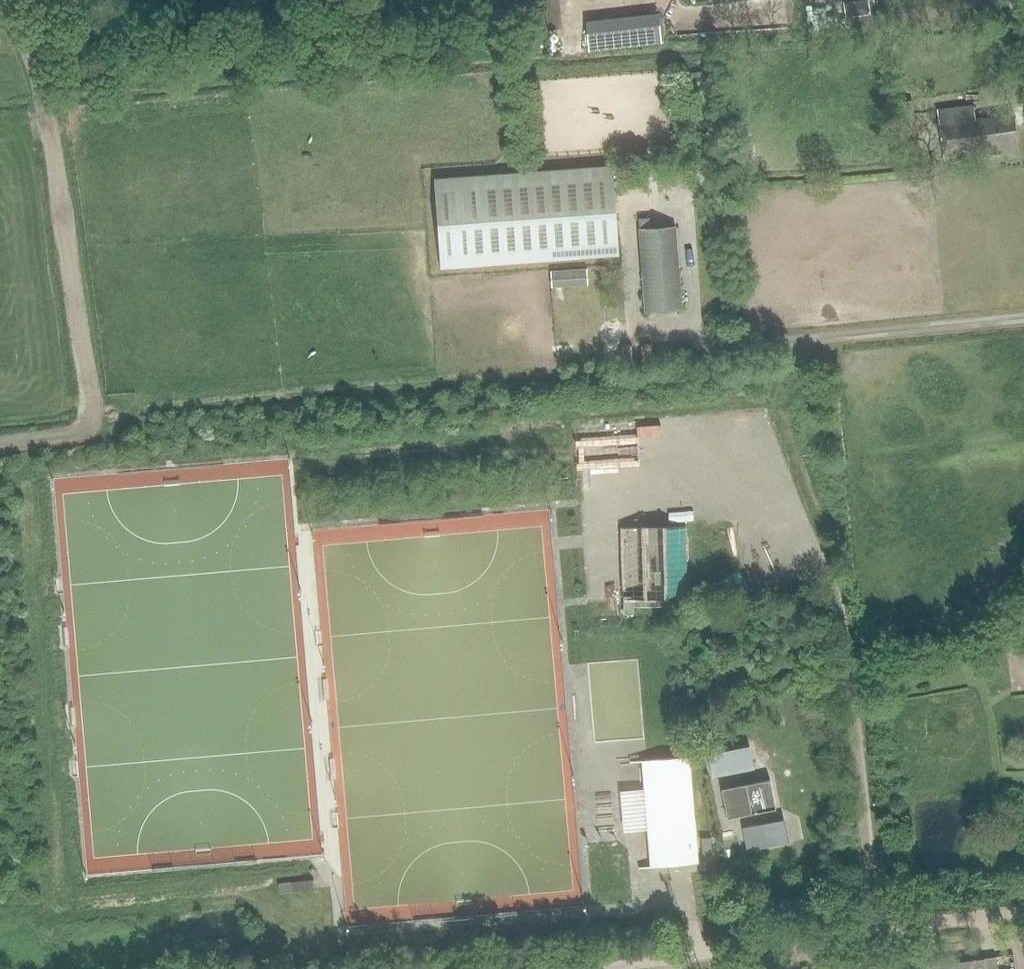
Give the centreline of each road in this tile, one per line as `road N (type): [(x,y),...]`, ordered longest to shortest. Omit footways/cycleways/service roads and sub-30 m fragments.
road 1 (track): [(5,0),(43,97),(91,398),(83,427),(55,440),(0,446)]
road 2 (track): [(1023,320),(705,350)]
road 3 (track): [(846,657),(926,641),(970,621),(1023,578)]
road 4 (track): [(568,968),(556,956),(441,968)]

